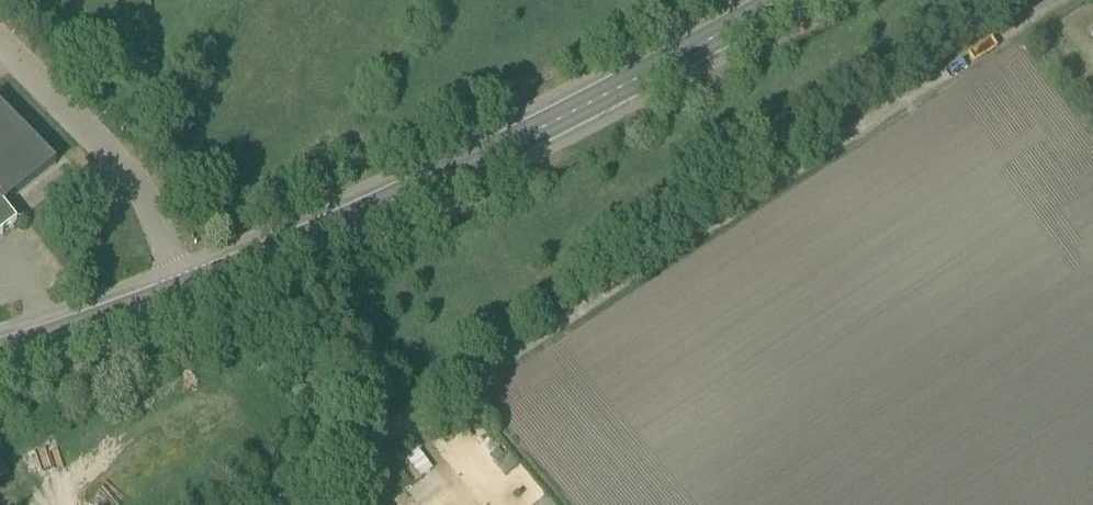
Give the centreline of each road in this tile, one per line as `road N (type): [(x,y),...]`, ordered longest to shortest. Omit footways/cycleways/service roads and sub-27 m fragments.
road 1 (track): [(1042,0),(689,231),(396,409),(259,504)]
road 2 (primary): [(773,0),(370,211),(176,294)]
road 3 (unclassified): [(176,294),(155,221),(131,180),(0,31)]
road 4 (primary): [(176,294),(0,350)]

